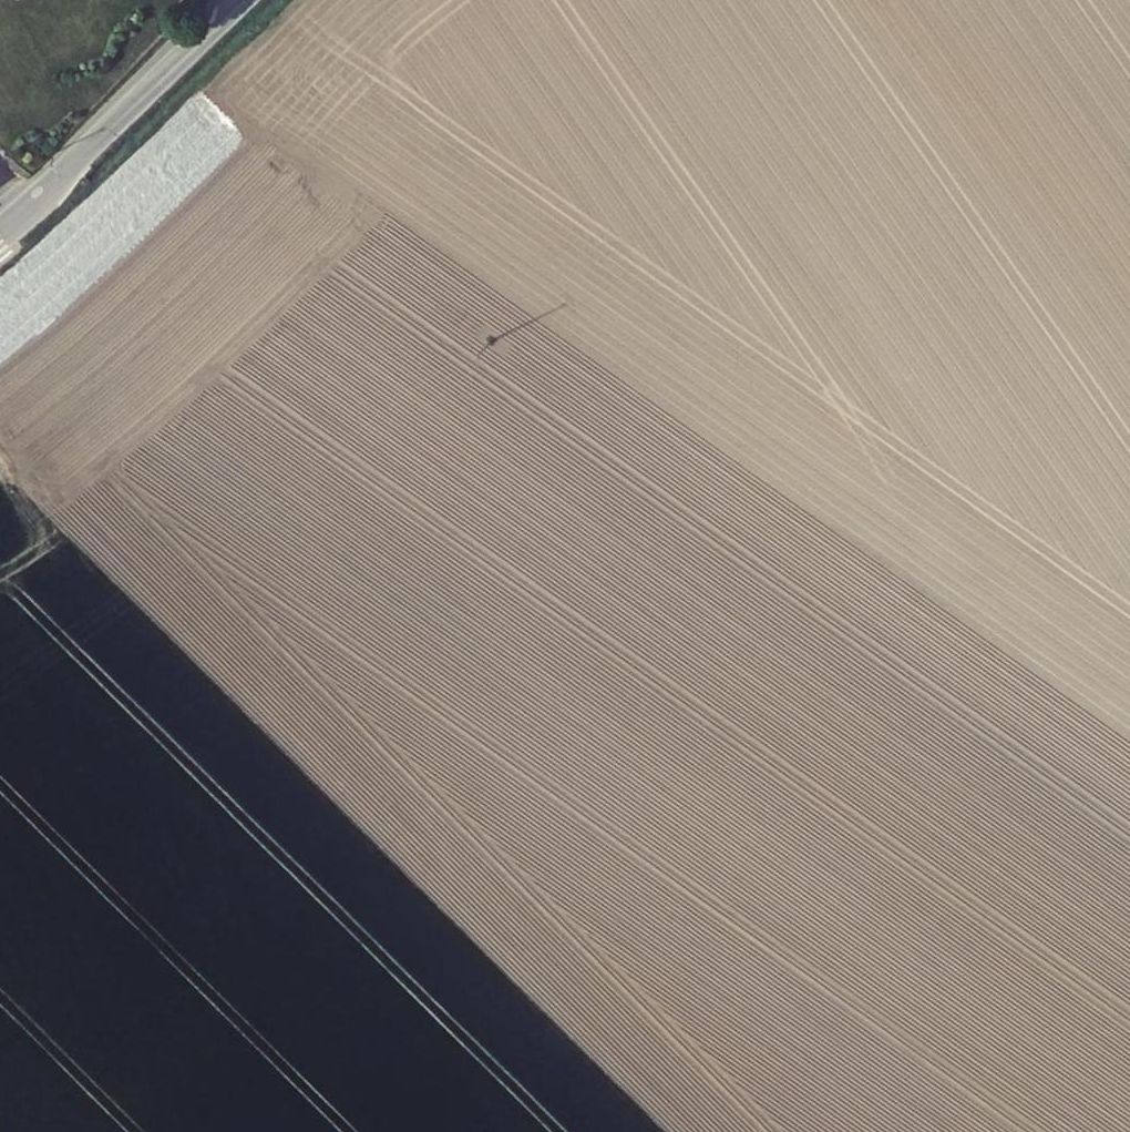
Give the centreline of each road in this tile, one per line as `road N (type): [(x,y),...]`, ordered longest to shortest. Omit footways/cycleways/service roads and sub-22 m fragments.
road 1 (tertiary): [(0,231),(240,0)]

